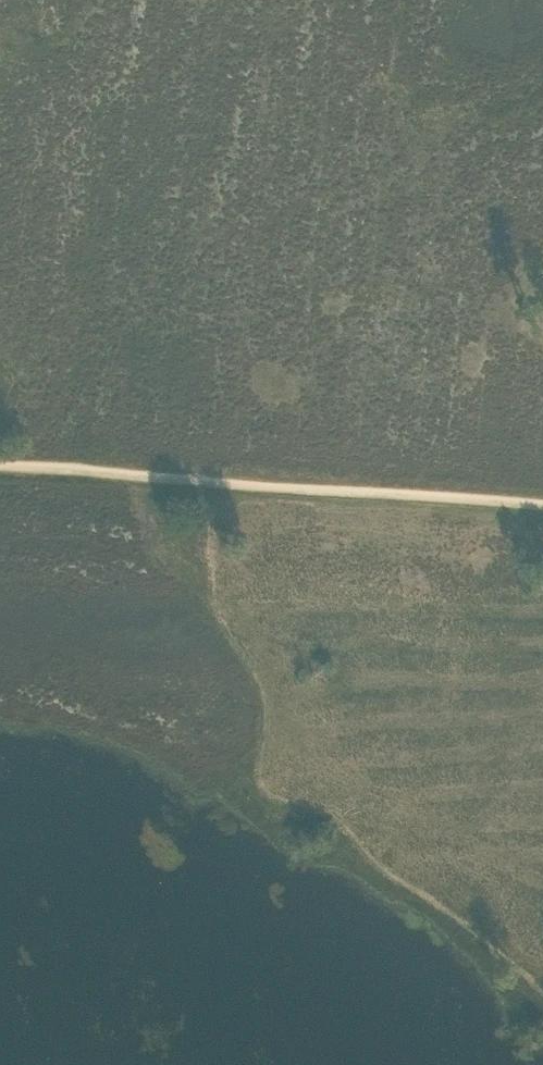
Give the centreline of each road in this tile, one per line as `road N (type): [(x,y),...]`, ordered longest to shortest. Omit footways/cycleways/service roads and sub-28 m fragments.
road 1 (track): [(542,513),(0,472)]

